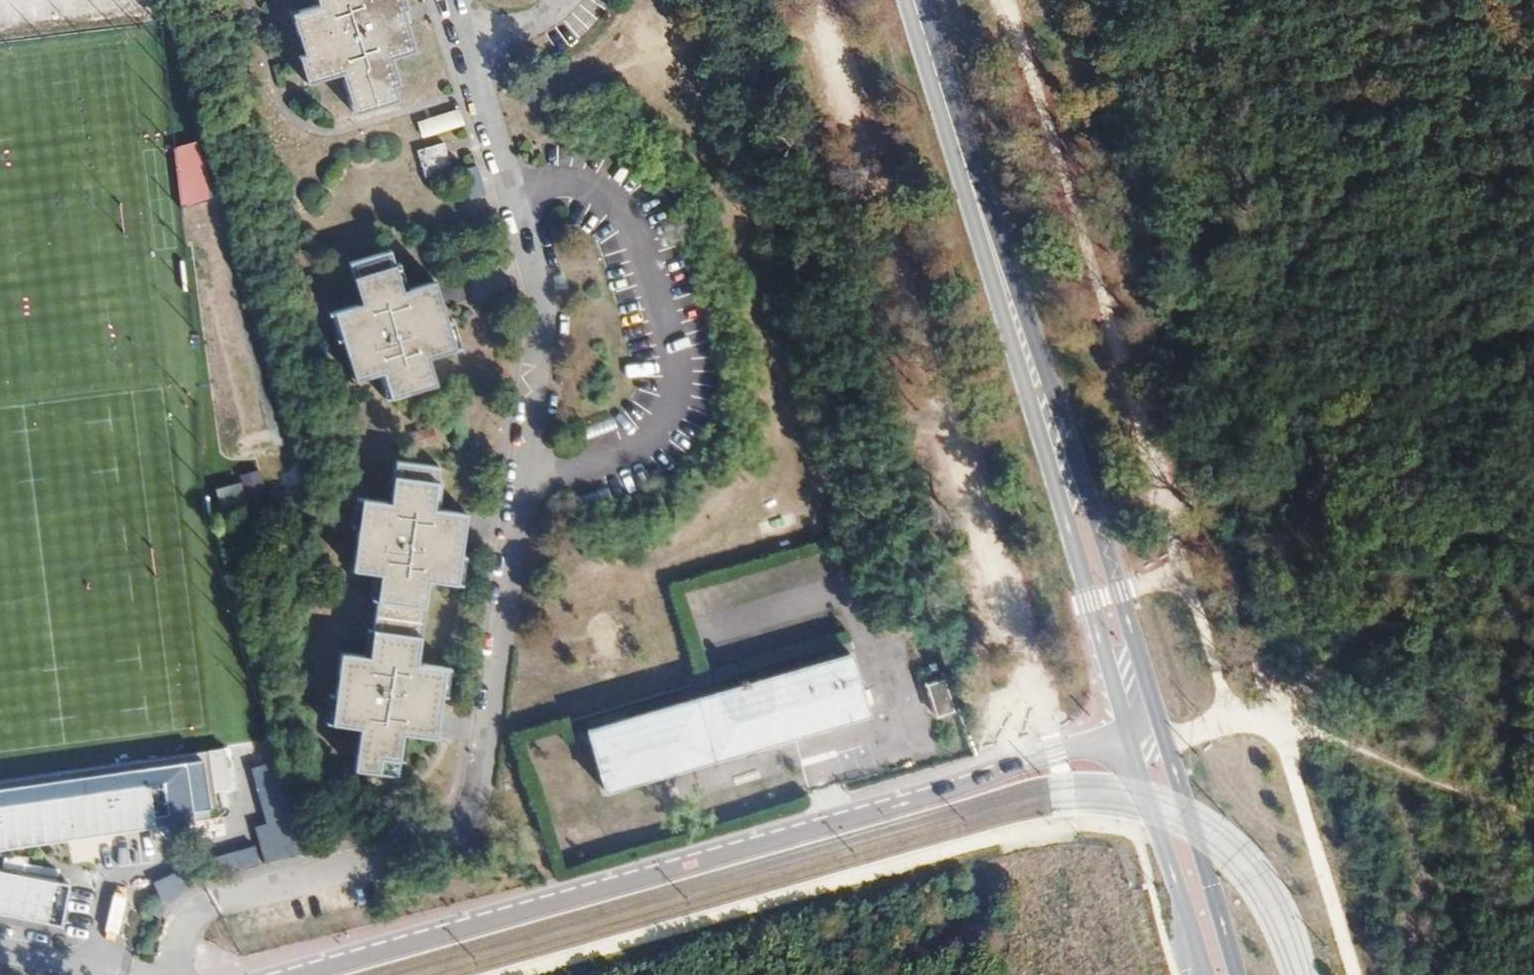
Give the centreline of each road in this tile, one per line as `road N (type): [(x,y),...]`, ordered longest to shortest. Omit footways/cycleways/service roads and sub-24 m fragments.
road 1 (unclassified): [(299,974),(1129,733)]
road 2 (track): [(1051,736),(817,0)]
road 3 (residential): [(172,974),(179,932),(196,910),(418,848),(464,823),(476,805),(523,465)]
road 4 (secondary): [(1161,725),(1077,463),(942,90)]
road 5 (secondary): [(942,90),(1129,733)]
road 6 (residential): [(507,178),(585,181),(615,201),(646,255),(678,364),(674,398),(637,448),(606,463),(523,465)]
road 7 (track): [(1165,739),(1271,706),(1533,477)]
road 8 (residential): [(523,465),(536,295),(507,178)]
road 9 (track): [(1271,706),(1533,825)]
road 10 (secondary): [(1238,974),(1161,725)]
road 11 (secondary): [(1129,733),(1205,974)]
road 12 (residential): [(507,178),(466,40)]
road 13 (track): [(1071,974),(1065,839)]

